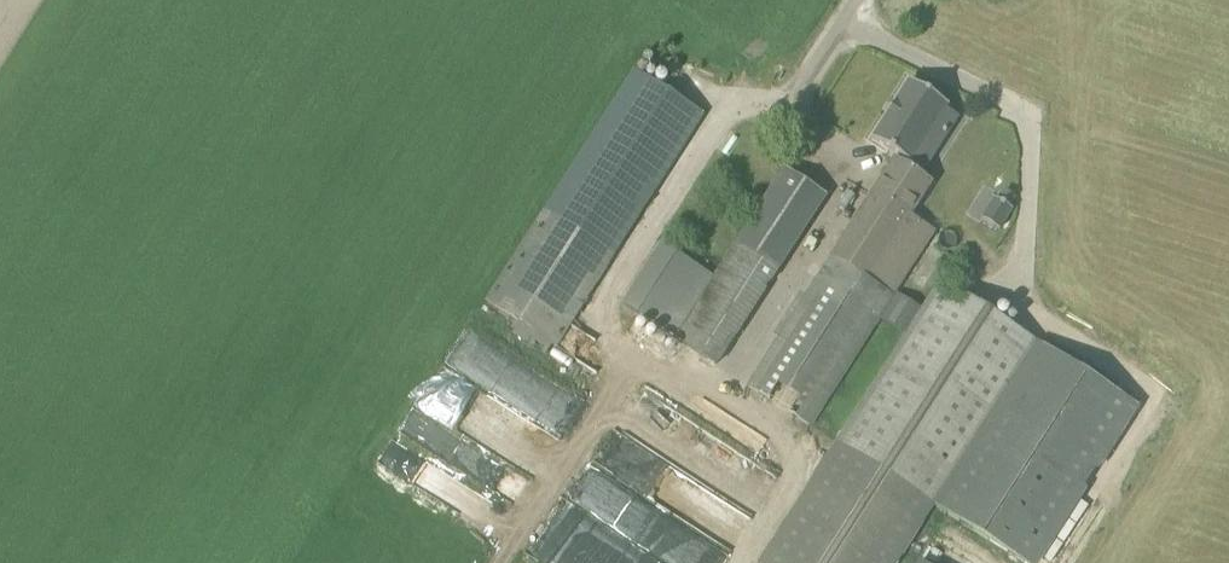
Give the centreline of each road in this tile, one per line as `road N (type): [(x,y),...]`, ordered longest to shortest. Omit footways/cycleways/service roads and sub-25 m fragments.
road 1 (track): [(503,562),(625,374),(626,359)]

